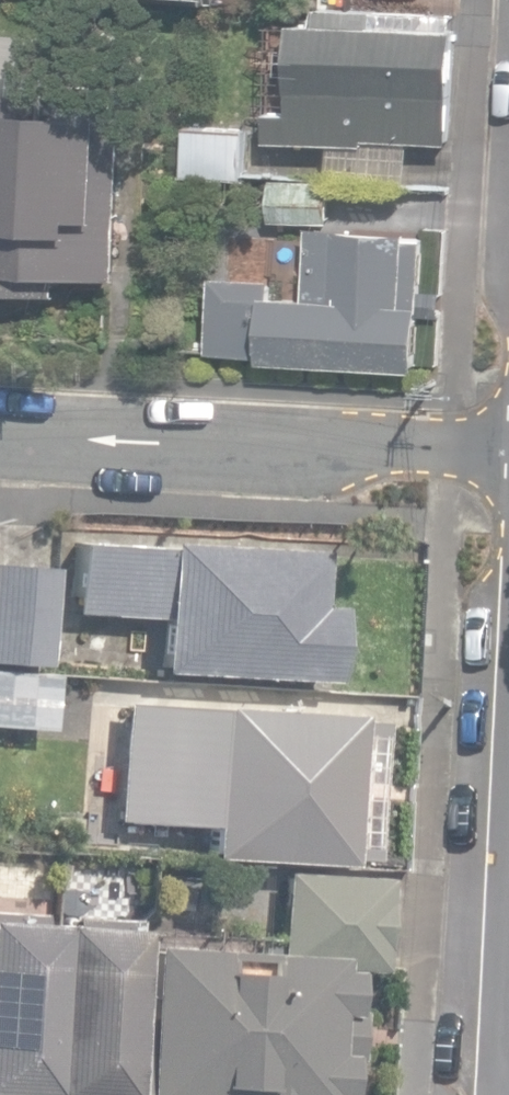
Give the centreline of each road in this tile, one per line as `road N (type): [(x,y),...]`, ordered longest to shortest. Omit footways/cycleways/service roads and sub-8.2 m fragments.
road 1 (residential): [(508,441),(320,445),(0,429)]

